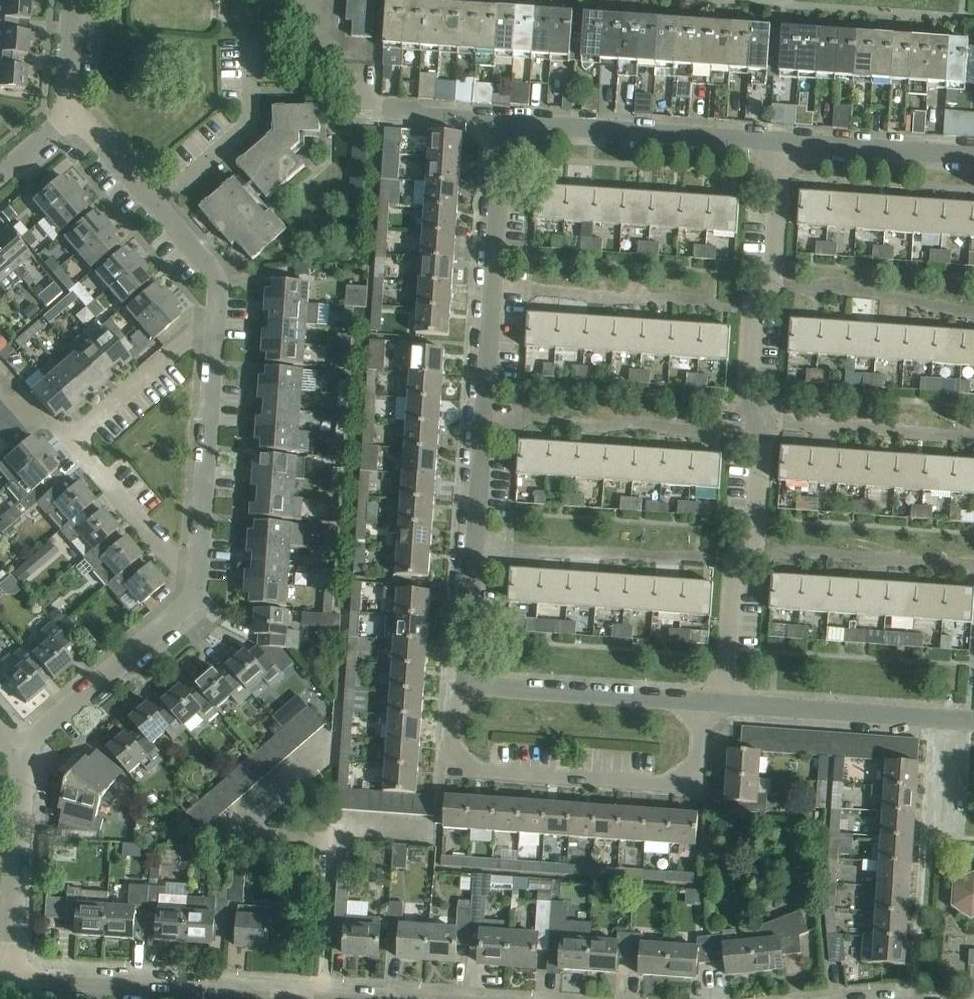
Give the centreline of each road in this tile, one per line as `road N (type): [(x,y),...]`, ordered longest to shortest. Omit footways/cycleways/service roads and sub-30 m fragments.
road 1 (unclassified): [(725,703),(735,563),(755,542),(762,452),(746,392),(752,306),(774,283),(783,141)]
road 2 (residential): [(472,678),(467,656),(505,121)]
road 3 (residential): [(476,770),(686,778),(695,765),(700,701)]
road 4 (residential): [(783,141),(505,121)]
road 5 (residential): [(25,757),(37,735),(188,606),(198,565)]
road 6 (tertiary): [(251,998),(53,985),(10,971)]
road 7 (residential): [(700,701),(490,686),(472,678)]
road 8 (residential): [(198,565),(215,337)]
road 9 (residential): [(10,971),(25,757)]
road 10 (residential): [(939,717),(725,703)]
road 11 (residential): [(156,206),(249,121),(250,43)]
road 12 (residential): [(973,155),(783,141)]
road 13 (residential): [(80,441),(84,428),(192,335),(215,337)]
road 14 (residential): [(198,565),(176,563),(83,455),(80,441)]
road 15 (residential): [(215,337),(212,269),(156,206)]
road 16 (residential): [(156,206),(70,112)]
road 17 (residential): [(505,121),(384,109)]

